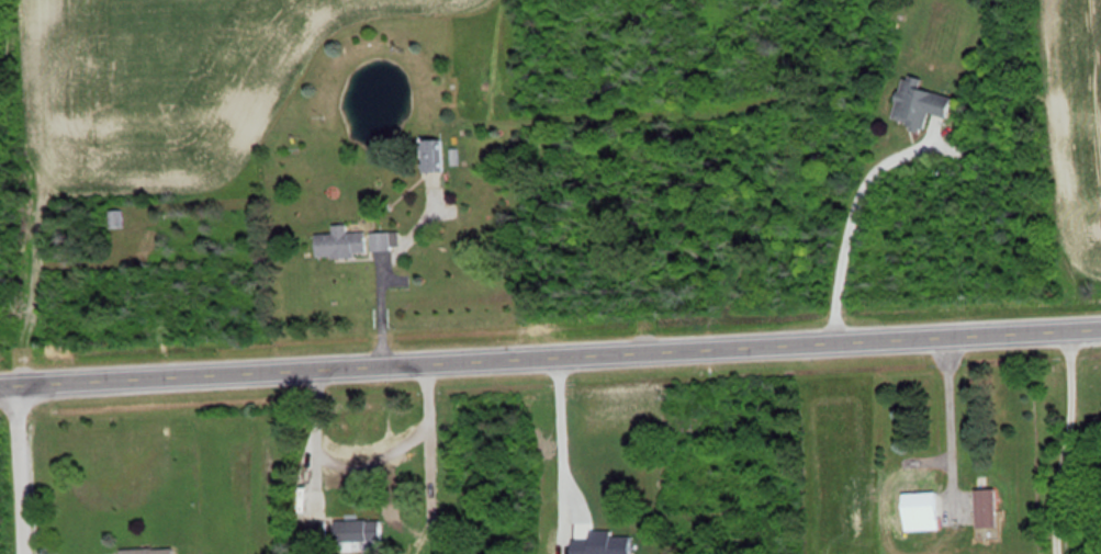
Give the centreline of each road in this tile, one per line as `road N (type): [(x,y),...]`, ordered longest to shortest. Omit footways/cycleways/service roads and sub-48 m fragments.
road 1 (tertiary): [(0,382),(767,347)]
road 2 (tertiary): [(785,346),(1100,326)]
road 3 (residential): [(9,382),(16,553)]

